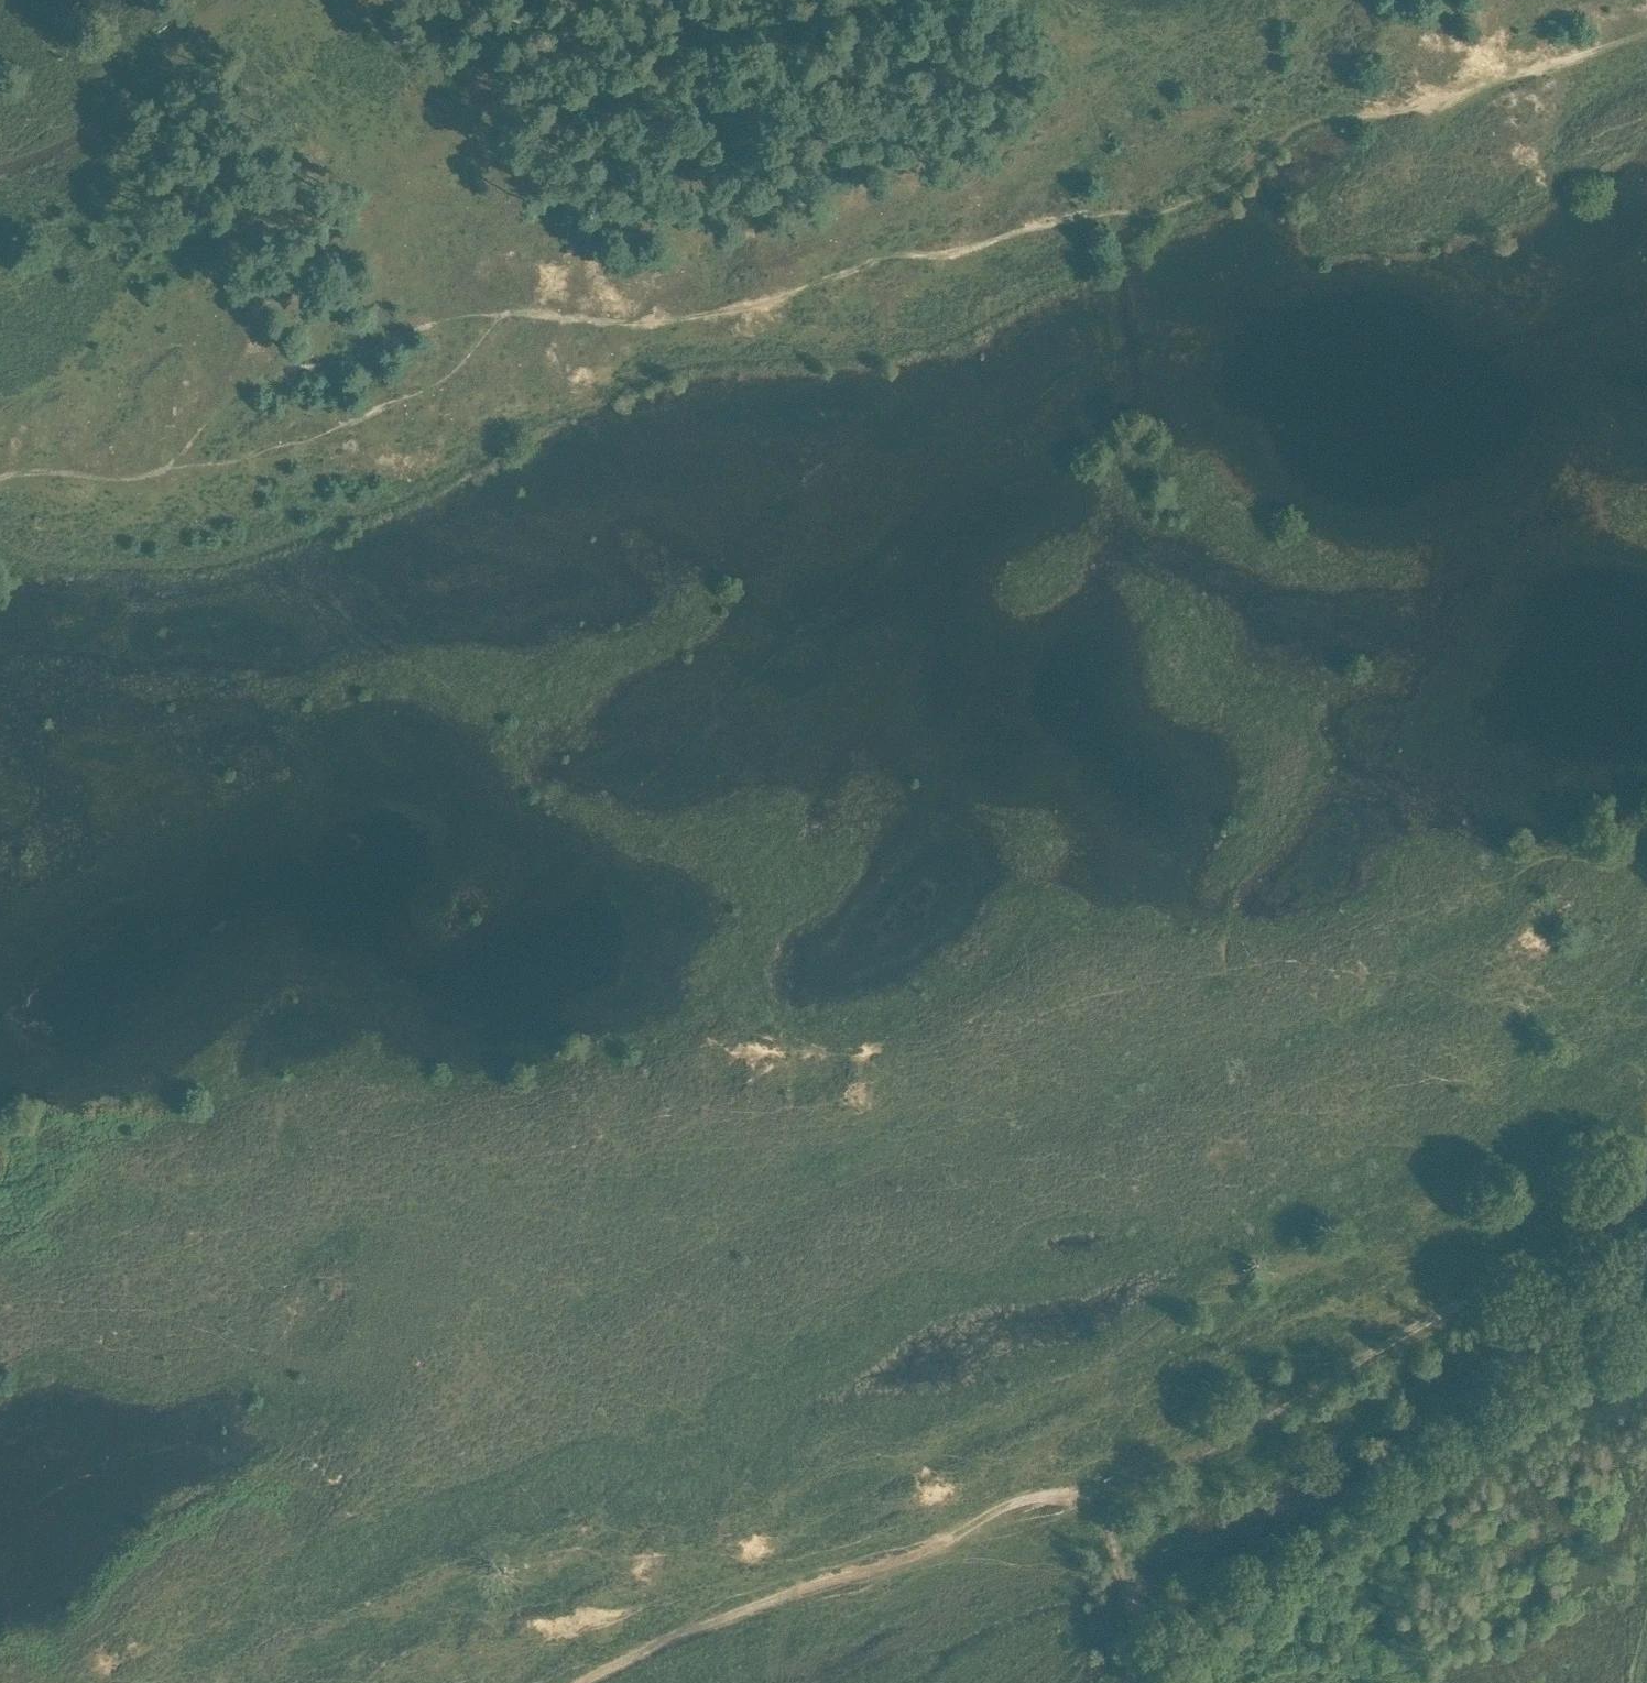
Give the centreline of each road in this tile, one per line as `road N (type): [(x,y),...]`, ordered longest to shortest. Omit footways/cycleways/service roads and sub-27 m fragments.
road 1 (track): [(1128,1682),(1137,1647),(1116,1551),(1113,1492)]

